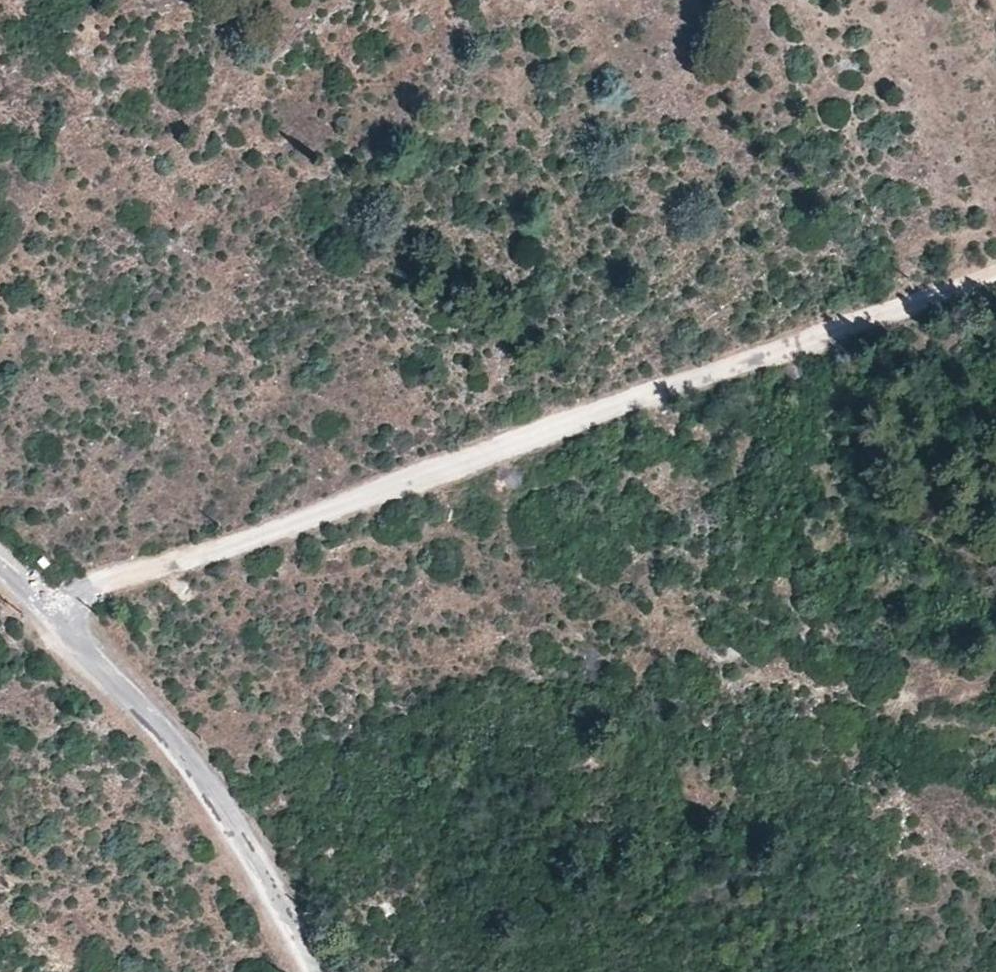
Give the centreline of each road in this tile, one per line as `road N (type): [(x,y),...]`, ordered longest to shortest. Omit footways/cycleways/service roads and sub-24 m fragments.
road 1 (unclassified): [(56,629),(80,598),(110,581),(235,546),(790,351),(995,268)]
road 2 (unclassified): [(316,971),(260,868),(190,767),(56,629)]

